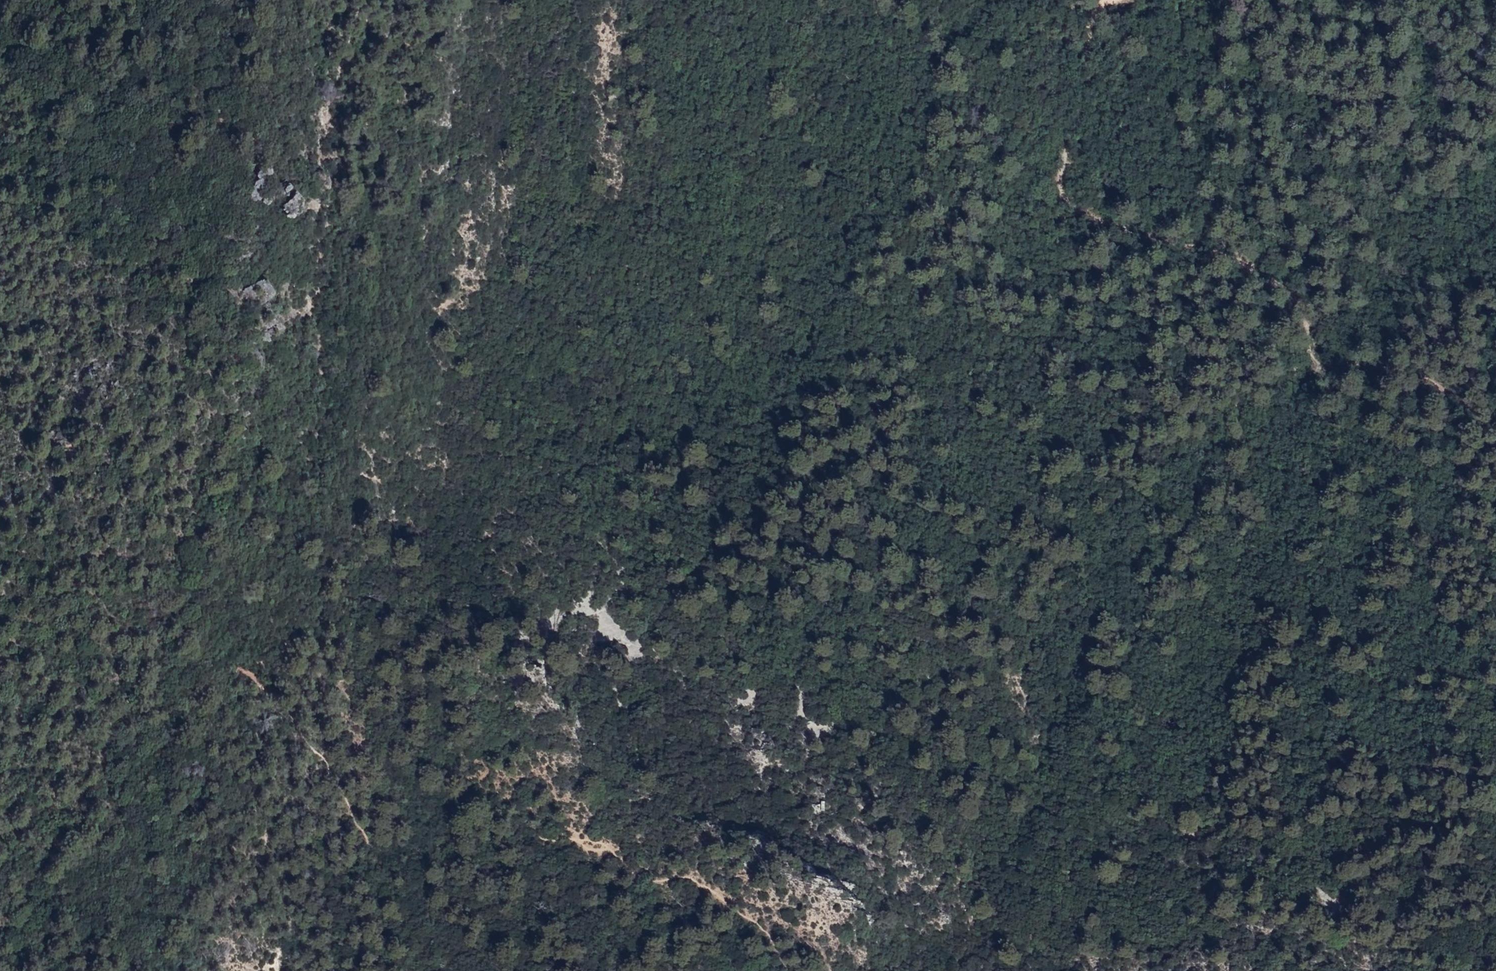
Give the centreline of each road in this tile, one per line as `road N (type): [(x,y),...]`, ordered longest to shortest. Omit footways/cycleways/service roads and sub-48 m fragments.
road 1 (track): [(1495,409),(1401,369),(1306,353),(1293,296),(1240,258),(1089,216),(1061,187),(1105,0)]

